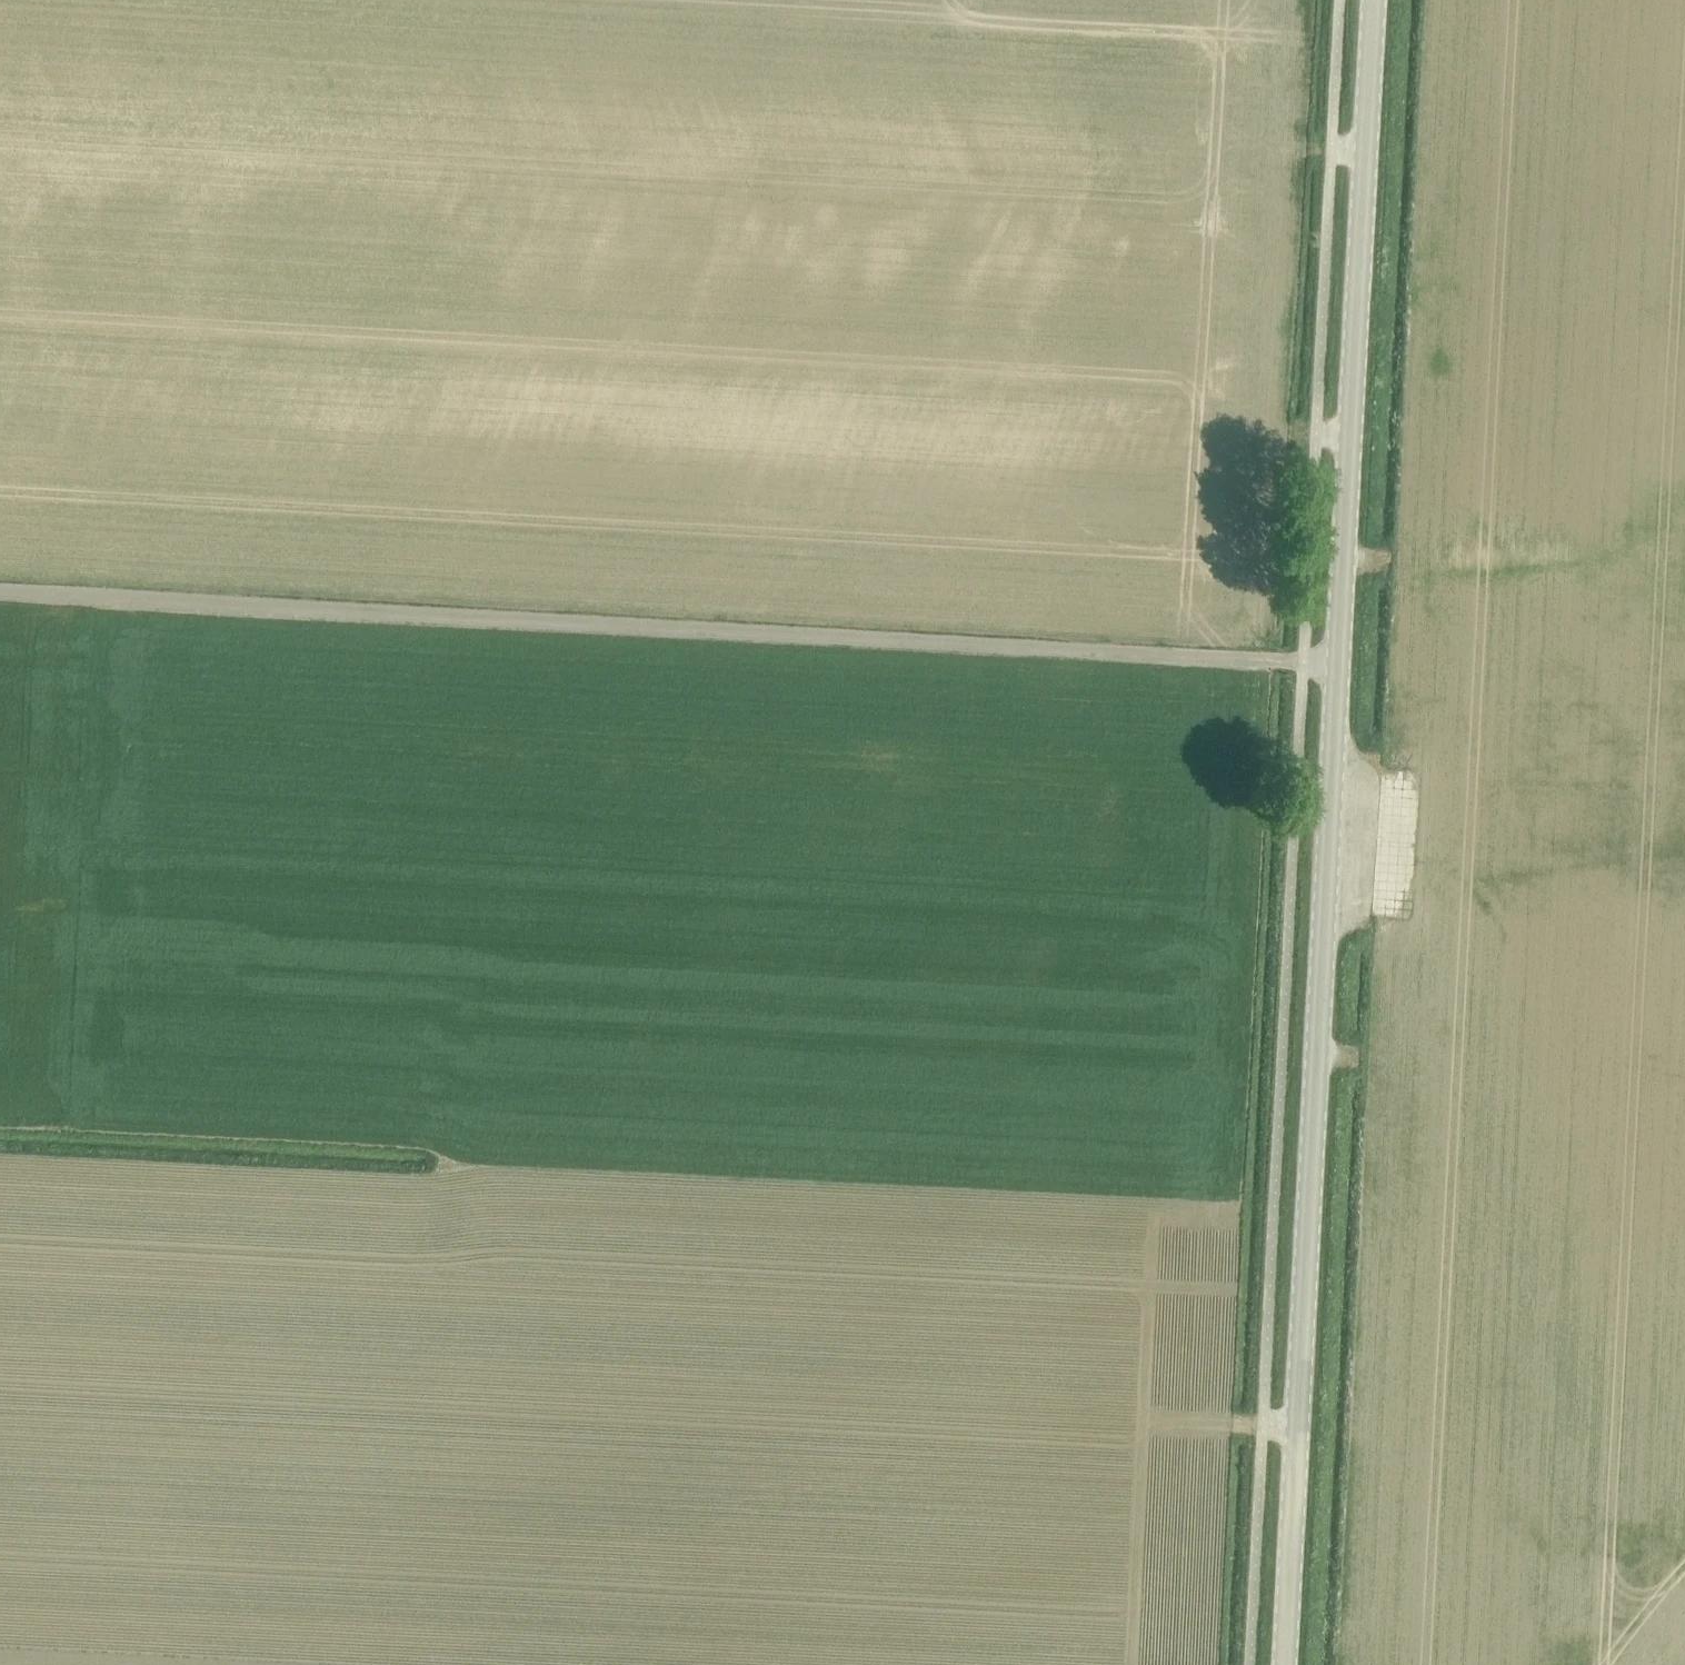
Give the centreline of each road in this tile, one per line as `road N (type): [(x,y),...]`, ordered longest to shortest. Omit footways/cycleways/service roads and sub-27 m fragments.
road 1 (unclassified): [(1339,663),(0,595)]
road 2 (secondary): [(1286,1664),(1339,663)]
road 3 (secondary): [(1339,663),(1374,0)]

